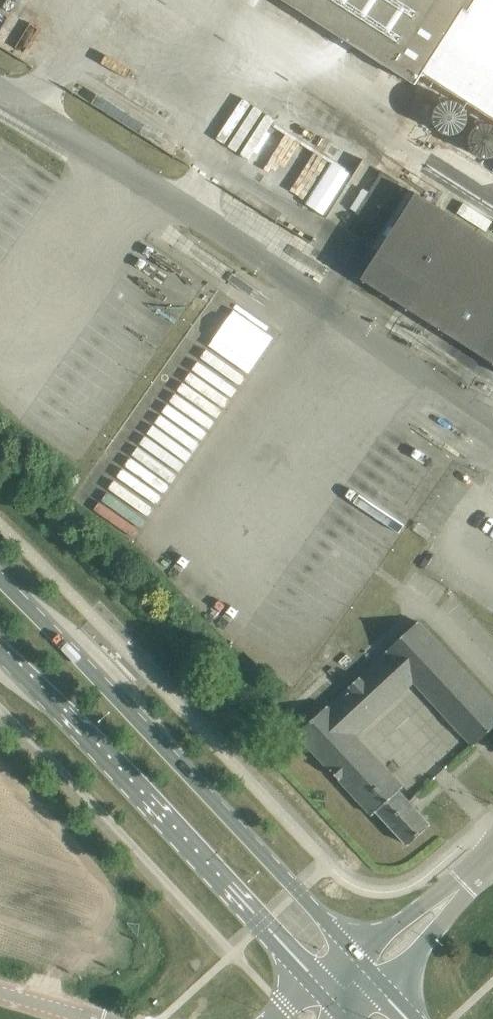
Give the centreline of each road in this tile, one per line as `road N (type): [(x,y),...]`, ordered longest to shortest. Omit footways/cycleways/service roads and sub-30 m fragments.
road 1 (primary): [(372,972),(0,582)]
road 2 (primary): [(0,655),(331,1008)]
road 3 (unclassified): [(372,972),(492,848)]

